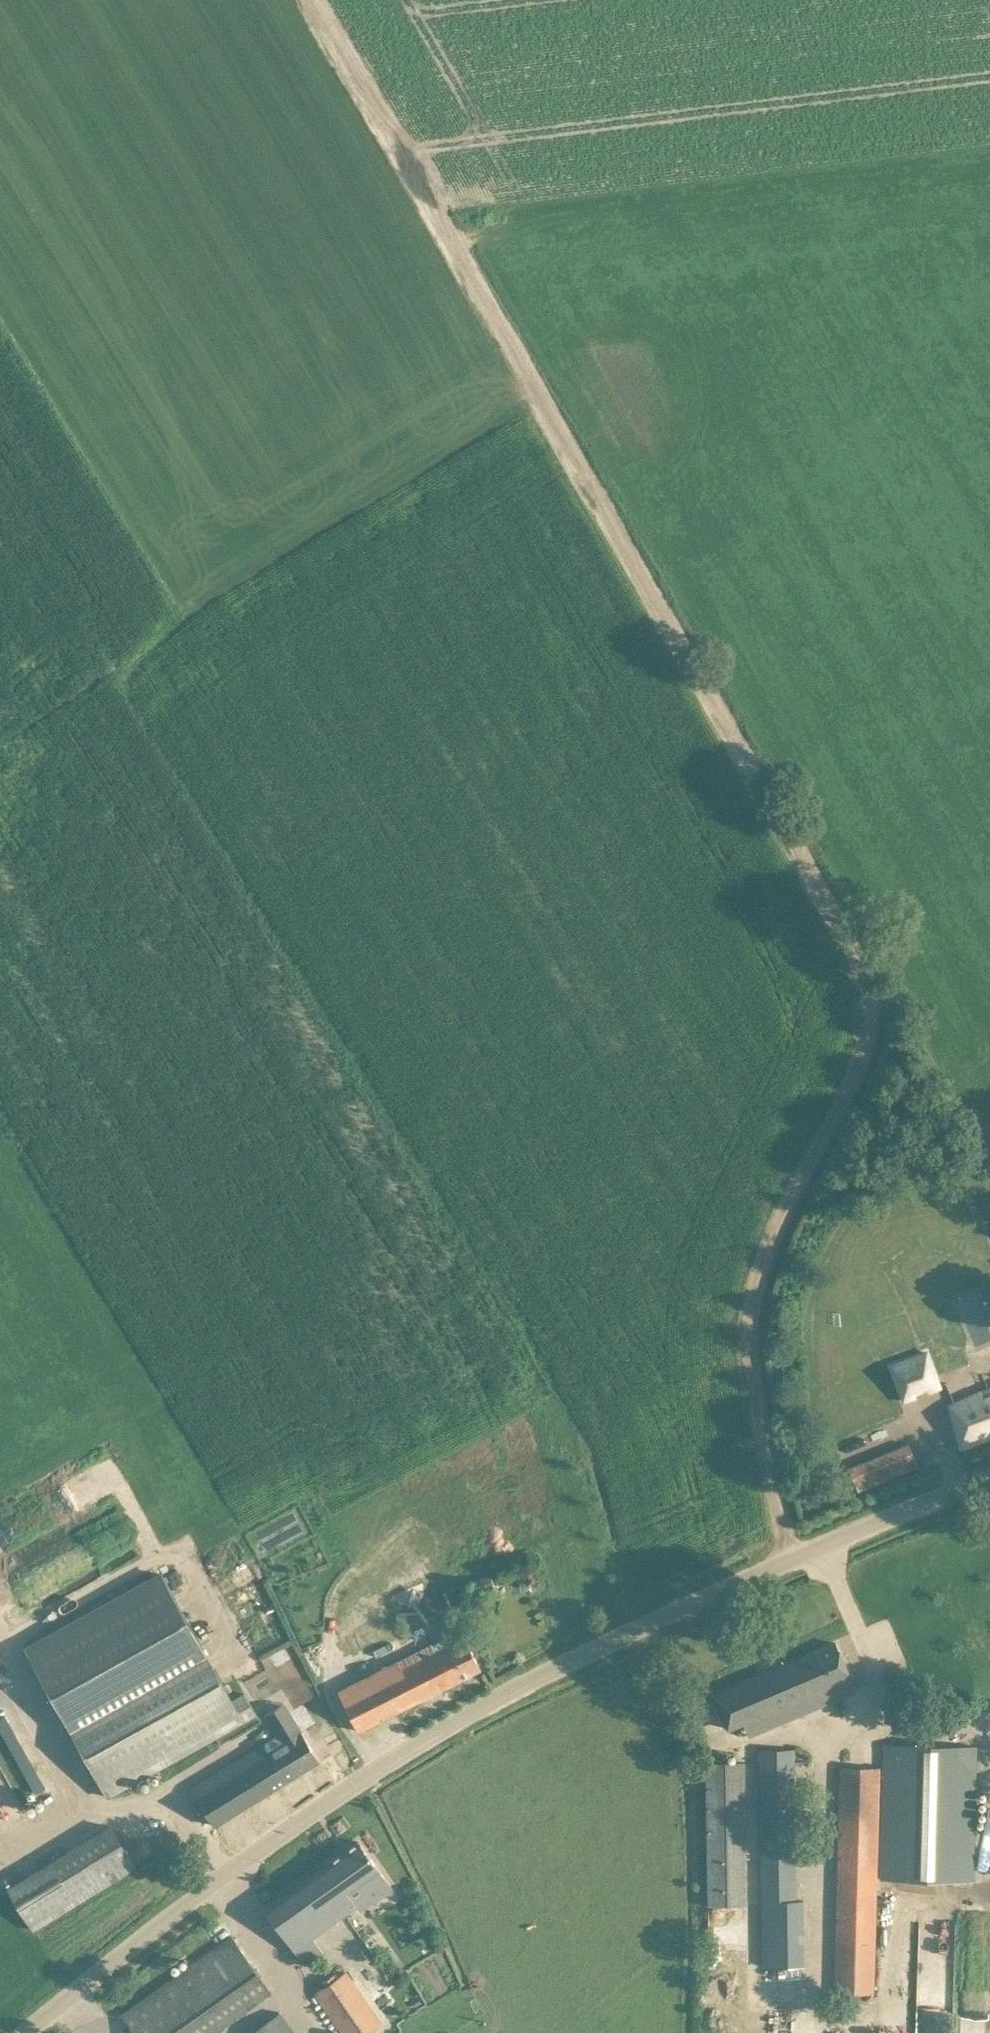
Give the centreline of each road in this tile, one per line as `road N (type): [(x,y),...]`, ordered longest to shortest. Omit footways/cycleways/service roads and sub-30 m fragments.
road 1 (track): [(788,1562),(750,1345),(768,1240),(853,1090),(871,1039),(873,990),(307,0)]
road 2 (unclassified): [(24,2032),(417,1741),(520,1684),(989,1478)]

